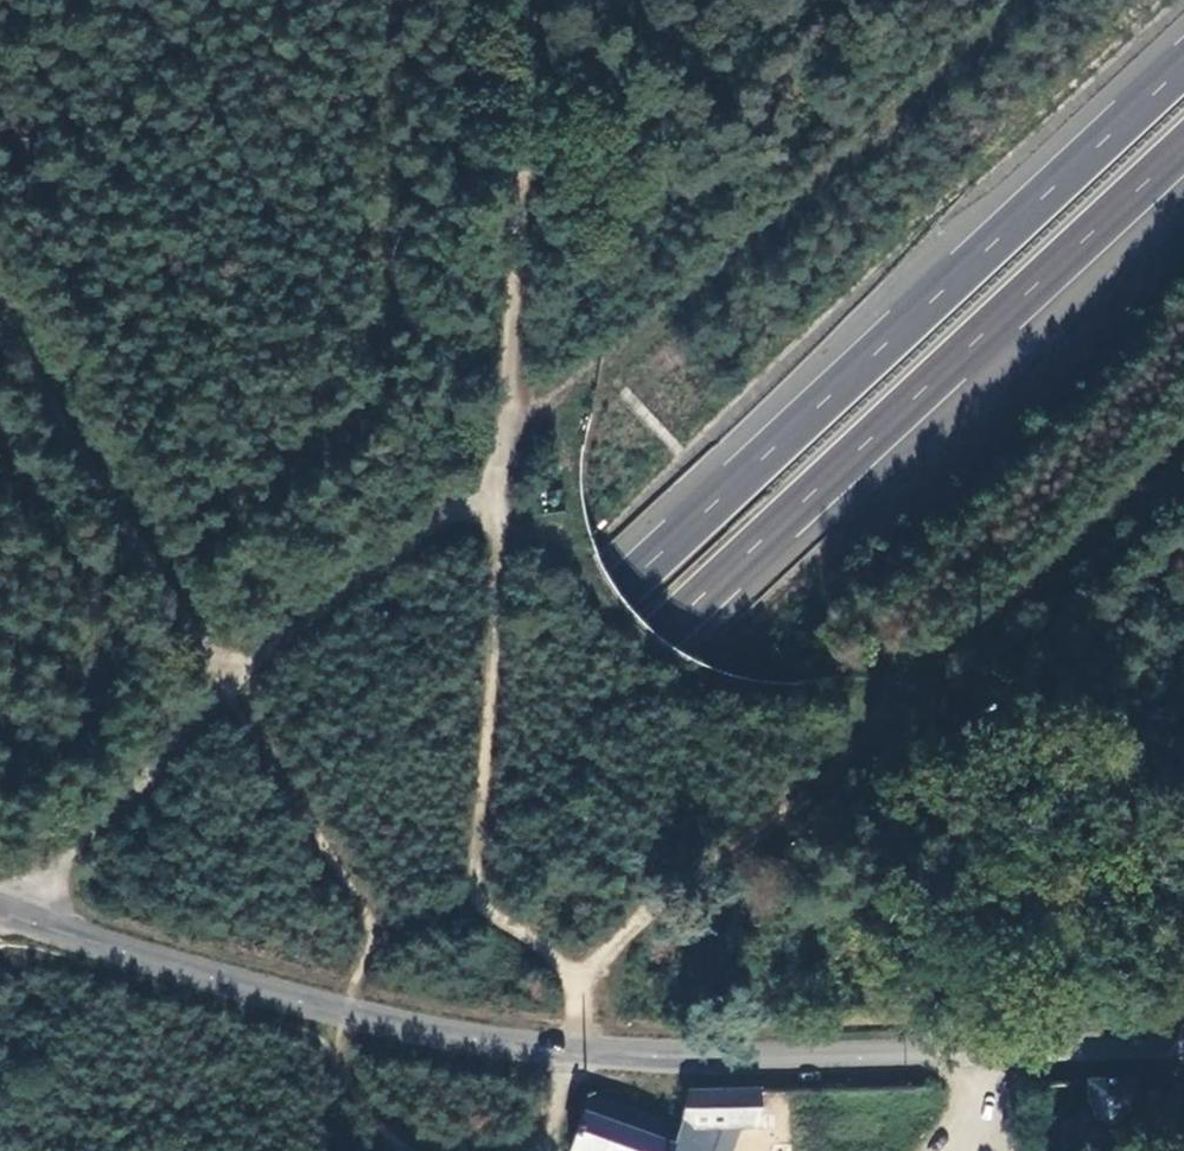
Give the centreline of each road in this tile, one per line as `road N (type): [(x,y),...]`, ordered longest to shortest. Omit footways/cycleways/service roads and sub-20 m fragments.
road 1 (motorway): [(1183,71),(21,1150)]
road 2 (motorway): [(106,1150),(1183,150)]
road 3 (tertiary): [(1183,1052),(998,1064),(544,1049),(343,1012),(0,908)]
road 4 (track): [(540,0),(504,459)]
road 5 (track): [(0,317),(225,692)]
road 6 (track): [(575,990),(872,725)]
road 7 (track): [(225,692),(436,521),(468,504),(504,459)]
road 8 (track): [(0,917),(225,692)]
road 9 (track): [(558,1120),(584,1051),(575,990),(546,949),(477,917)]
road 10 (track): [(382,946),(350,990),(341,1045),(358,1100),(398,1141)]

